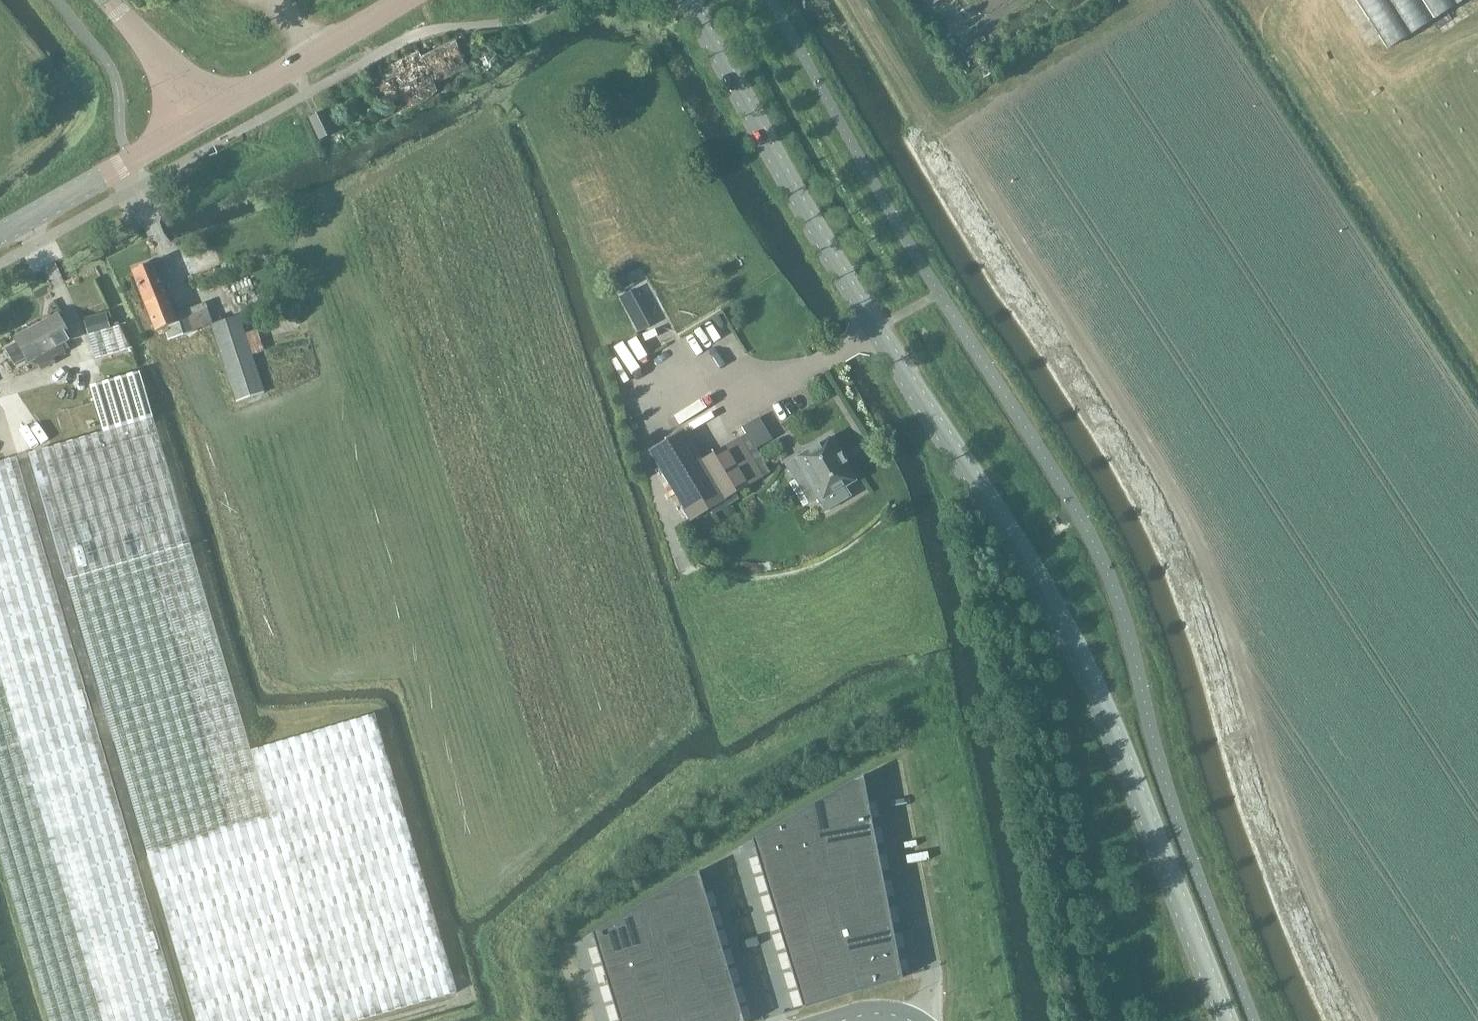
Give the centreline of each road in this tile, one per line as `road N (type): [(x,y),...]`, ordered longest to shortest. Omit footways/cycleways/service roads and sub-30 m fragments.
road 1 (tertiary): [(1226,1020),(1072,644),(793,190),(688,0)]
road 2 (tertiary): [(0,236),(208,122)]
road 3 (tertiary): [(208,122),(409,0)]
road 4 (tertiary): [(208,122),(106,0)]

